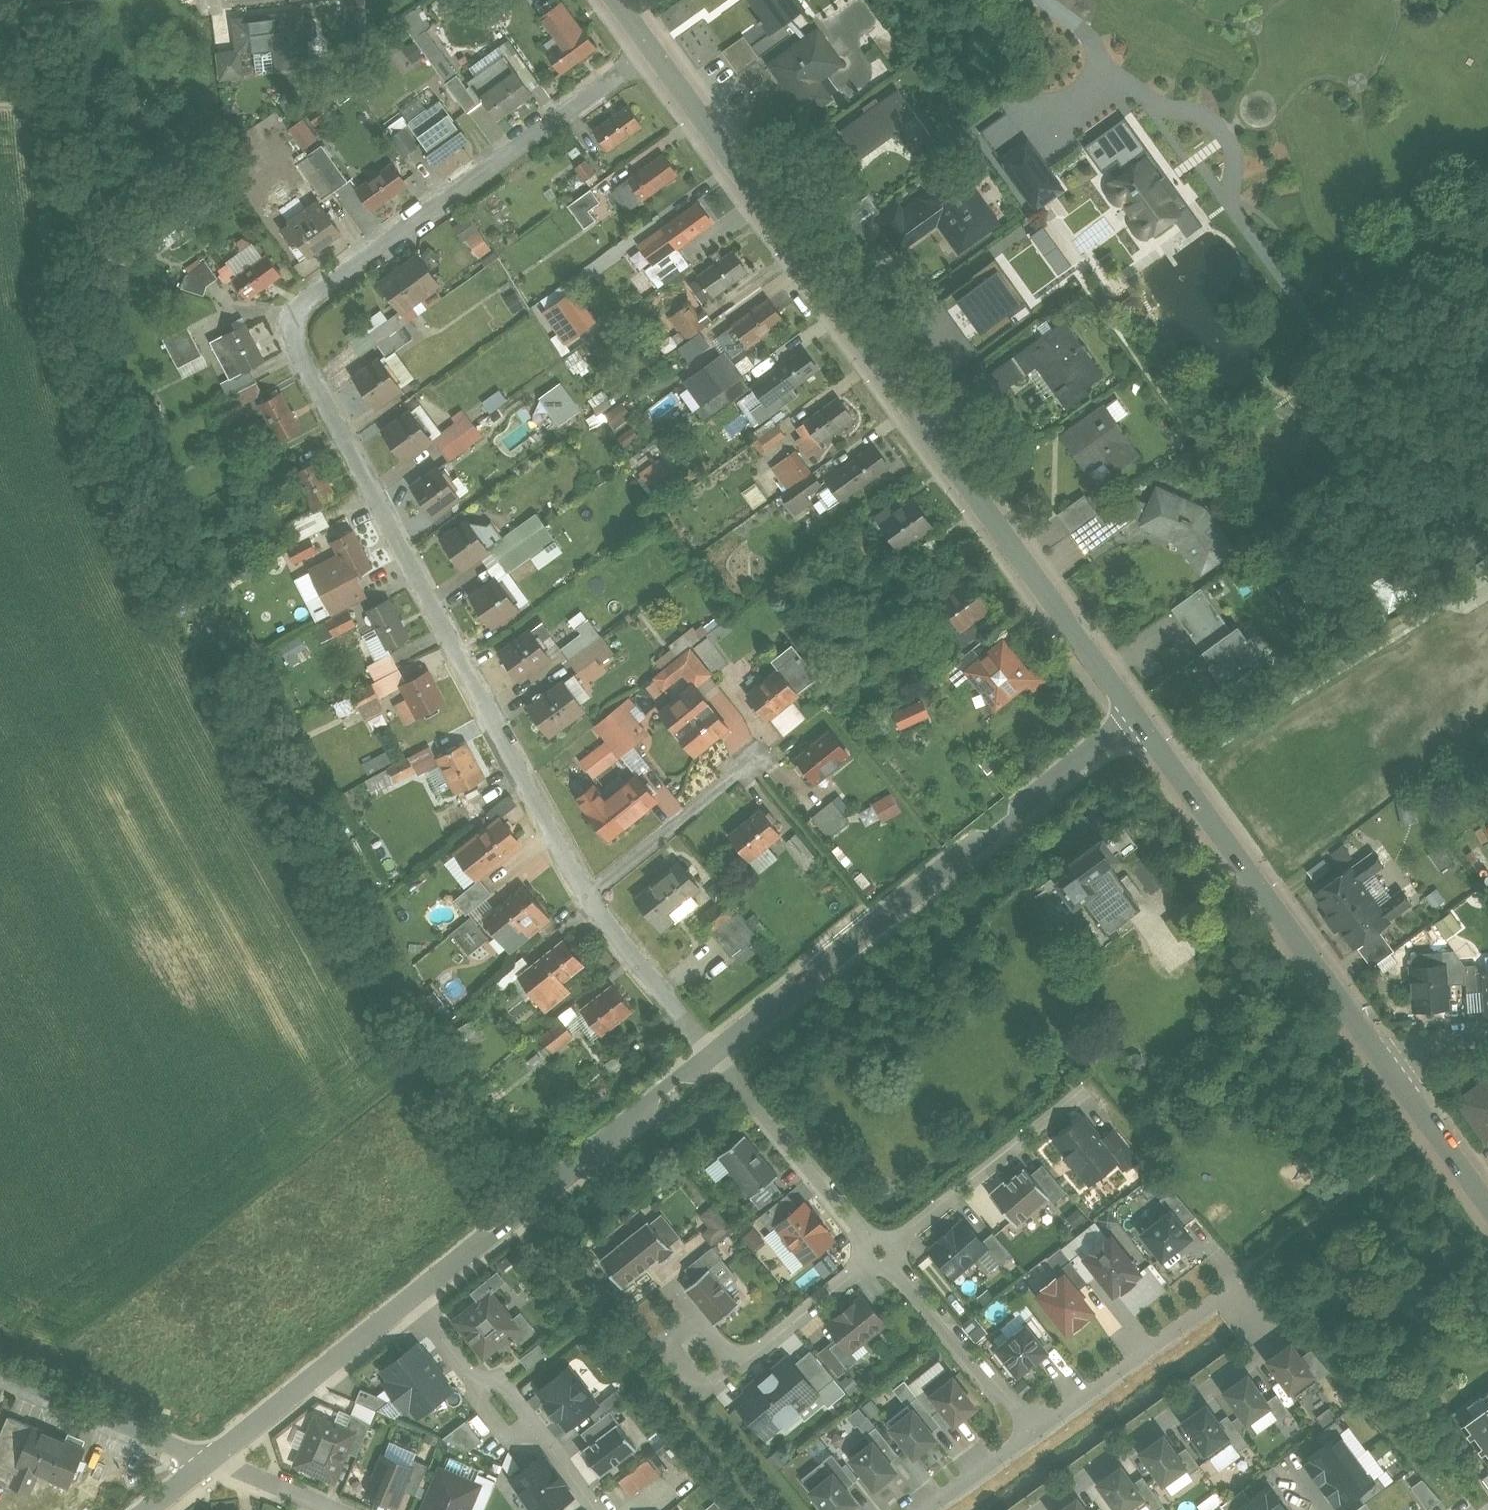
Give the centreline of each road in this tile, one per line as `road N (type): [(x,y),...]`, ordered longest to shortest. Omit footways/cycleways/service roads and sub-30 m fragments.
road 1 (residential): [(655,54),(289,316),(586,898)]
road 2 (tertiary): [(1141,715),(655,54)]
road 3 (residential): [(1033,1432),(1232,1285),(1272,1340),(1039,1509)]
road 4 (tertiary): [(1487,1204),(1141,715)]
road 5 (residential): [(1141,715),(714,1054)]
road 6 (residential): [(714,1054),(414,1301)]
road 7 (residential): [(894,1241),(1099,1080)]
road 8 (residential): [(414,1301),(214,1456)]
road 9 (residential): [(714,1054),(870,1239)]
road 10 (residential): [(214,1456),(0,1365)]
road 11 (residential): [(893,1265),(1033,1432)]
road 12 (residential): [(751,762),(586,898)]
road 13 (residential): [(586,898),(714,1054)]
road 14 (residential): [(707,1358),(736,1366),(867,1263)]
road 15 (residential): [(339,1509),(214,1456)]
road 16 (residential): [(927,1509),(1033,1432)]

